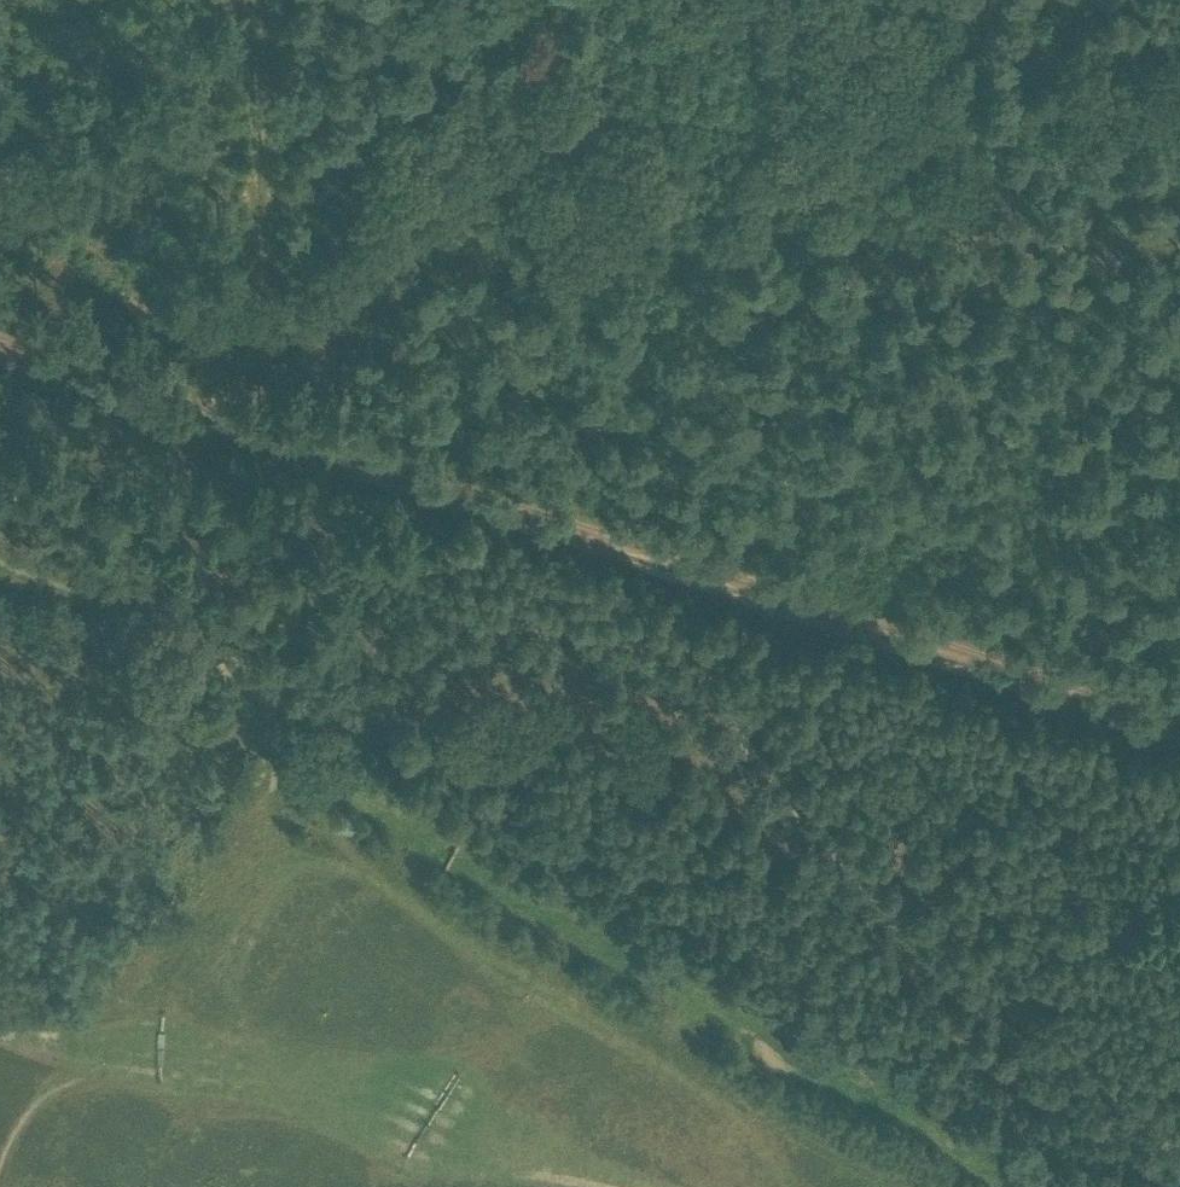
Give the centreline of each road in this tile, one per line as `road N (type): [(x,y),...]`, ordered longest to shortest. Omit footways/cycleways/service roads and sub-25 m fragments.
road 1 (track): [(1179,1183),(1136,1157),(1007,1039),(861,885),(694,685),(618,642),(509,632),(414,679),(366,690),(272,675),(192,639),(0,627)]
road 2 (track): [(0,337),(1179,721)]

